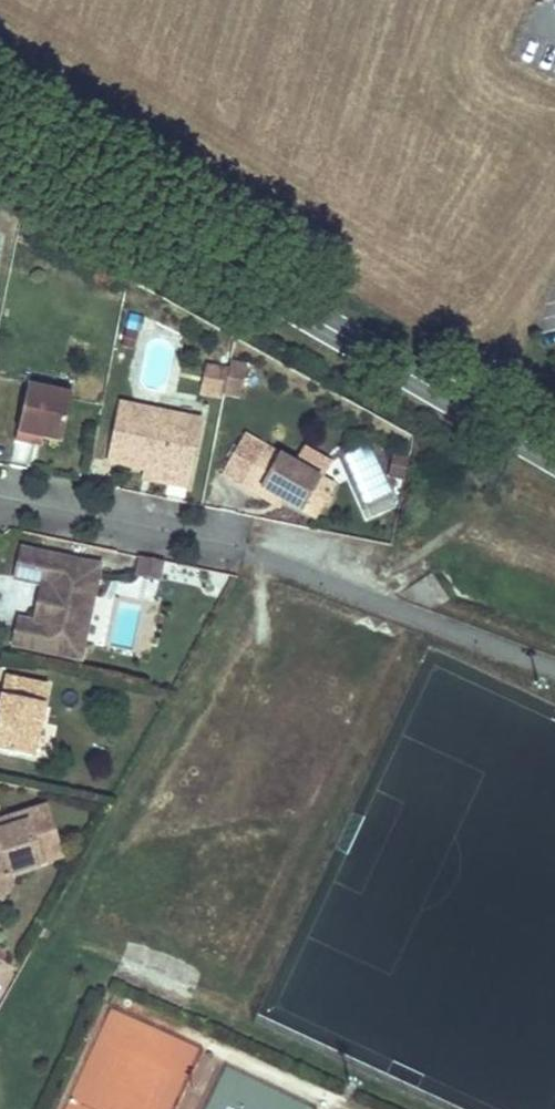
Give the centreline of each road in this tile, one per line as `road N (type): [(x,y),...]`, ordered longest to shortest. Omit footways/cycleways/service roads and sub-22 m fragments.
road 1 (secondary): [(554,458),(0,140)]
road 2 (residential): [(0,492),(245,550)]

